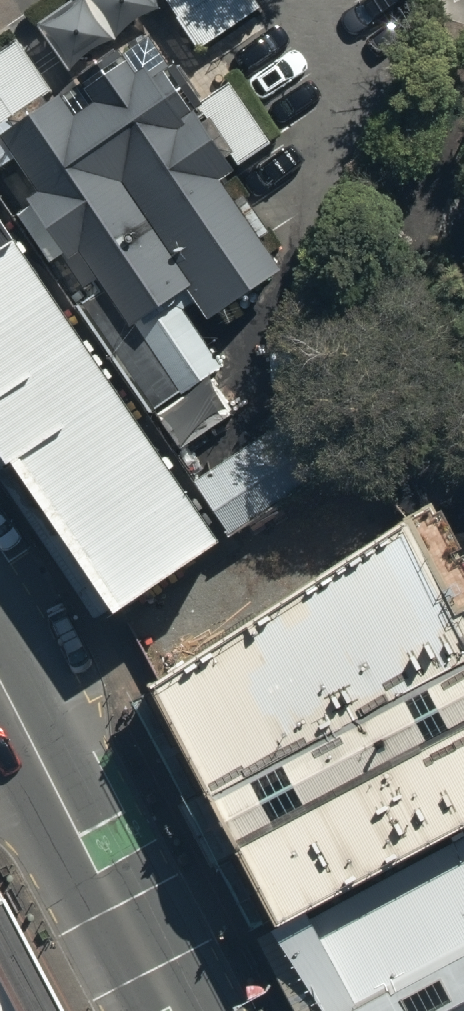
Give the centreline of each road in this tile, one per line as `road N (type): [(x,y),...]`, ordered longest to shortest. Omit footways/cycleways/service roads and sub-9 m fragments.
road 1 (secondary): [(0,682),(173,1010)]

